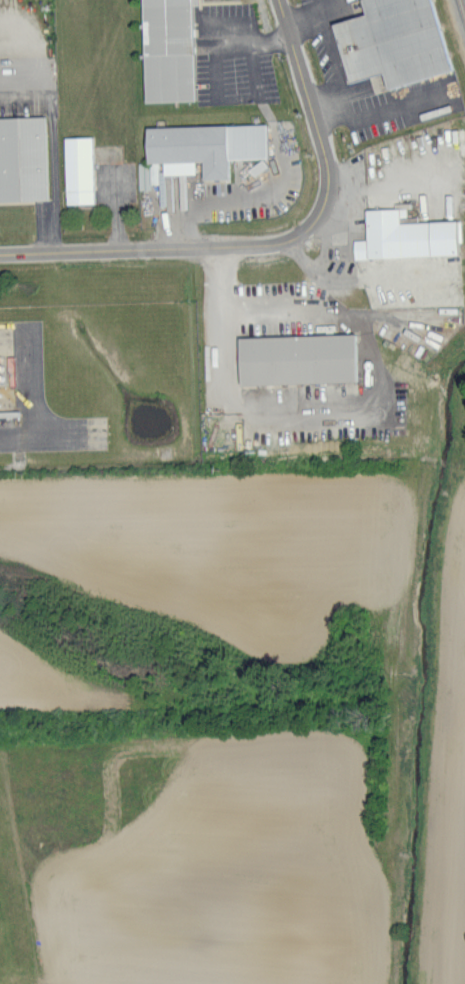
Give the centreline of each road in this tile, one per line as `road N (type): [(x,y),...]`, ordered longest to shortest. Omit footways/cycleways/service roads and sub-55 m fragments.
road 1 (residential): [(0,255),(269,245),(302,236),(319,215)]
road 2 (residential): [(319,215),(329,182),(321,133),(281,0)]

